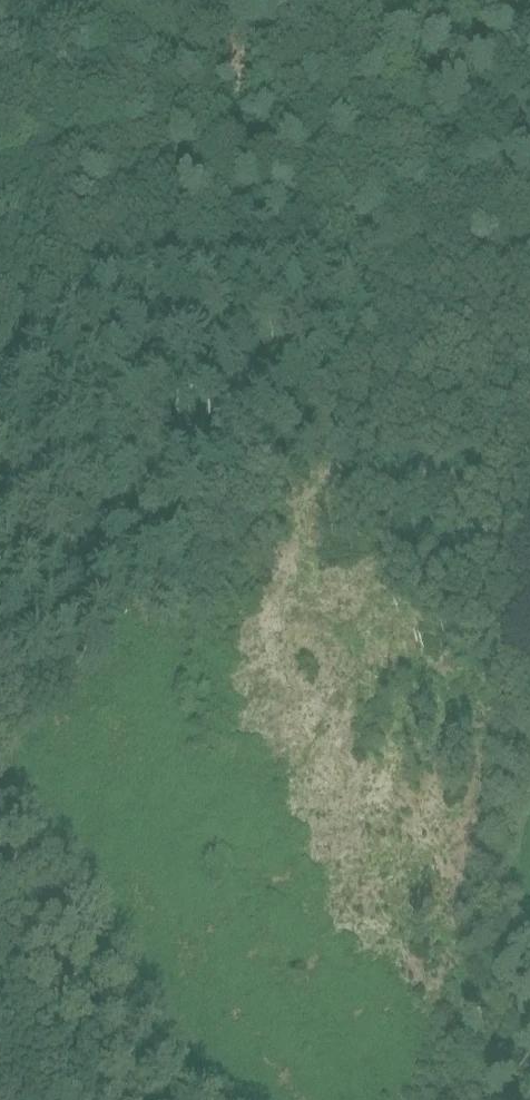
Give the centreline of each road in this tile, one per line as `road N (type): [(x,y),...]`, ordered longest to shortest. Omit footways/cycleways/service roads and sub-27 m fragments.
road 1 (track): [(529,719),(440,1099)]

